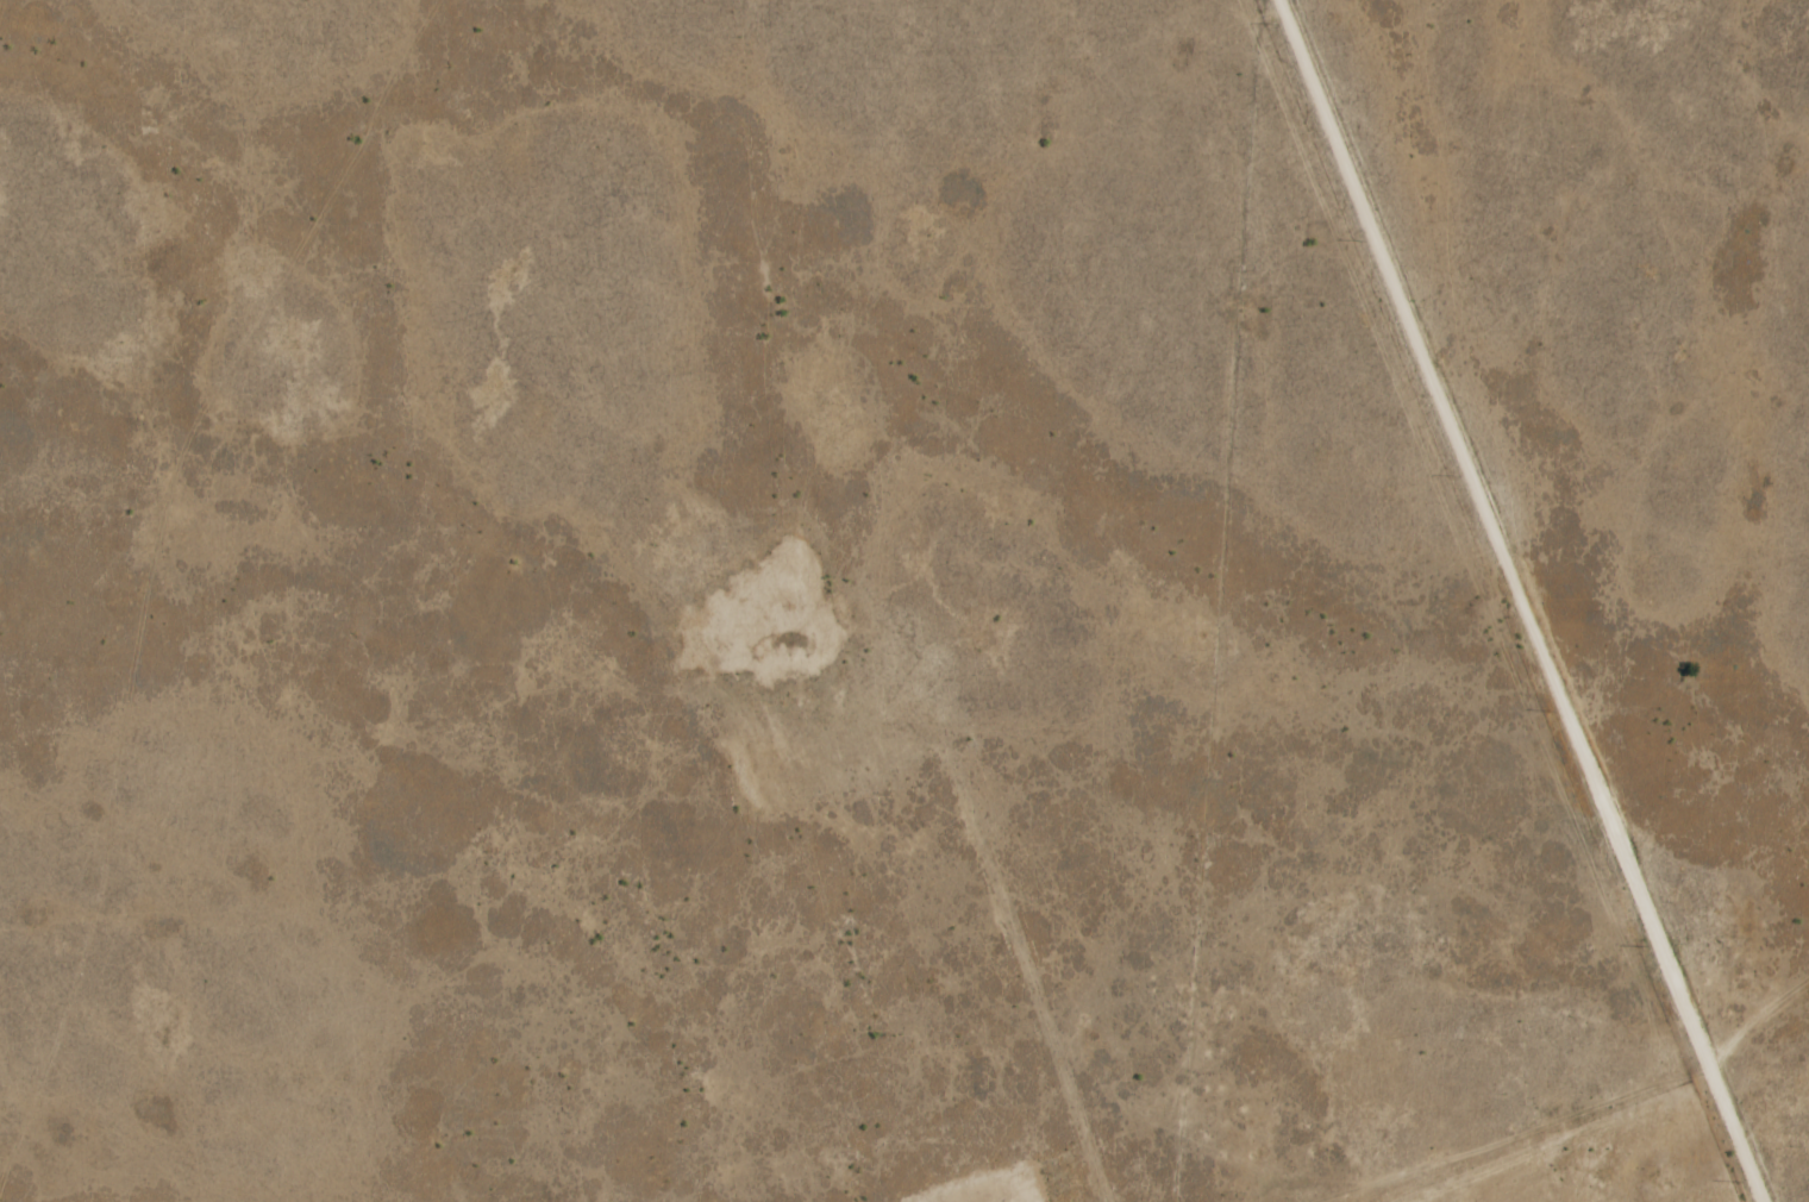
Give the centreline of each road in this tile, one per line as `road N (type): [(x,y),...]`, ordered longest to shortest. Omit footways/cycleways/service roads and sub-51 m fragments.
road 1 (track): [(1775,1201),(1293,0)]

